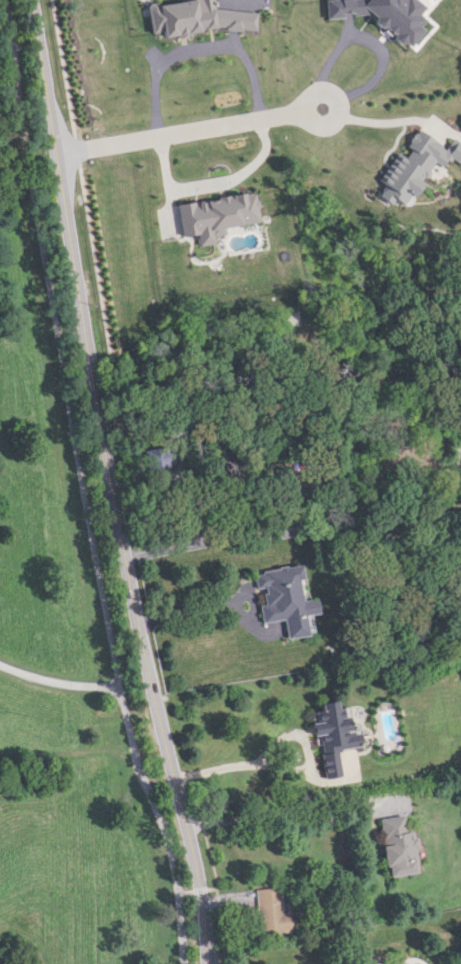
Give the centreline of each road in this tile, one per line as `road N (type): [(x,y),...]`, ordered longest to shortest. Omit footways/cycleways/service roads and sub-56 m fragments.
road 1 (tertiary): [(36,0),(109,465),(202,888),(207,963)]
road 2 (residential): [(323,107),(60,153)]

